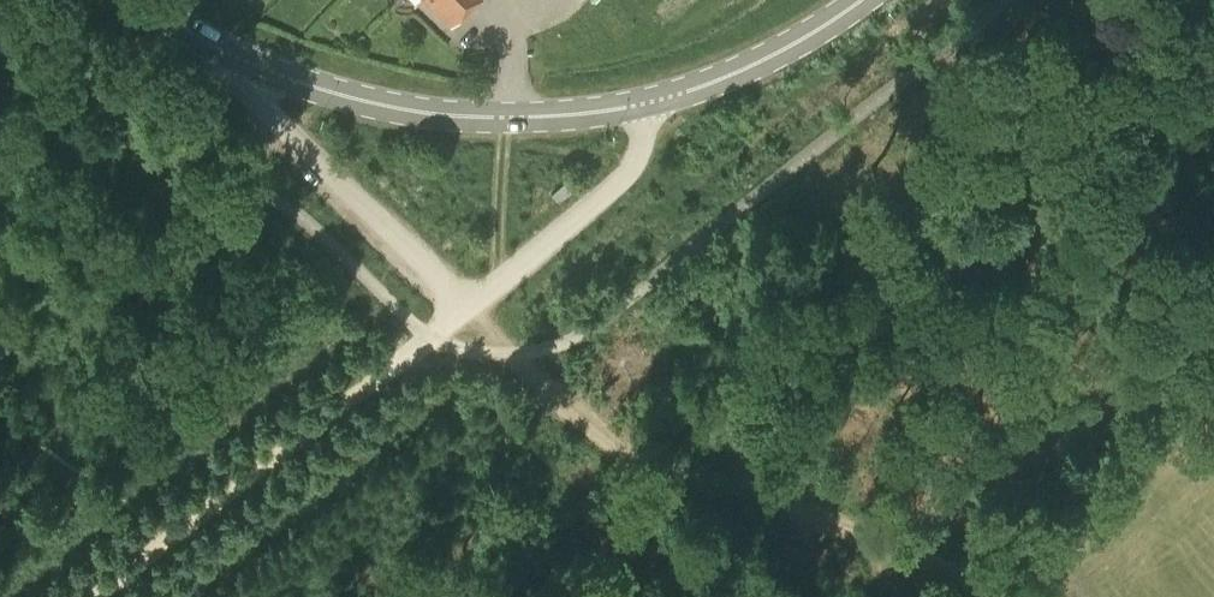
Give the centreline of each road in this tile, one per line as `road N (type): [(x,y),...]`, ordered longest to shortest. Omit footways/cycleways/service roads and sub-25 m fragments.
road 1 (track): [(978,577),(858,510),(746,472),(620,453),(525,352),(465,308)]
road 2 (secondary): [(250,63),(372,104),(428,114),(506,117),(648,102)]
road 3 (unclassified): [(465,308),(258,107),(250,63)]
road 4 (unclassified): [(465,308),(628,175),(648,102)]
road 5 (secondary): [(648,102),(797,44),(869,0)]
road 6 (secondary): [(143,0),(250,63)]

